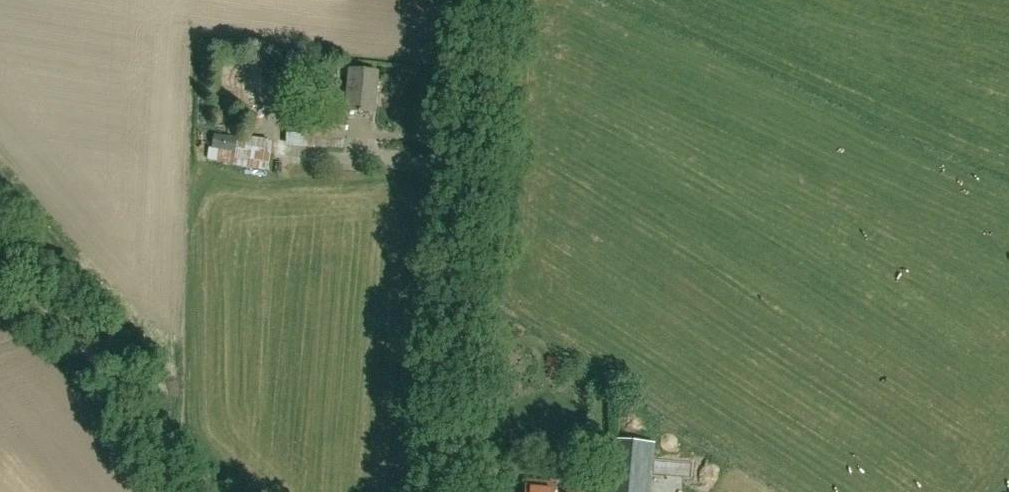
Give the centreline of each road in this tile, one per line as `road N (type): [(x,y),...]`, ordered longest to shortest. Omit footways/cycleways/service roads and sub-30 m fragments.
road 1 (tertiary): [(440,491),(485,0)]
road 2 (unclassified): [(216,491),(0,254)]

